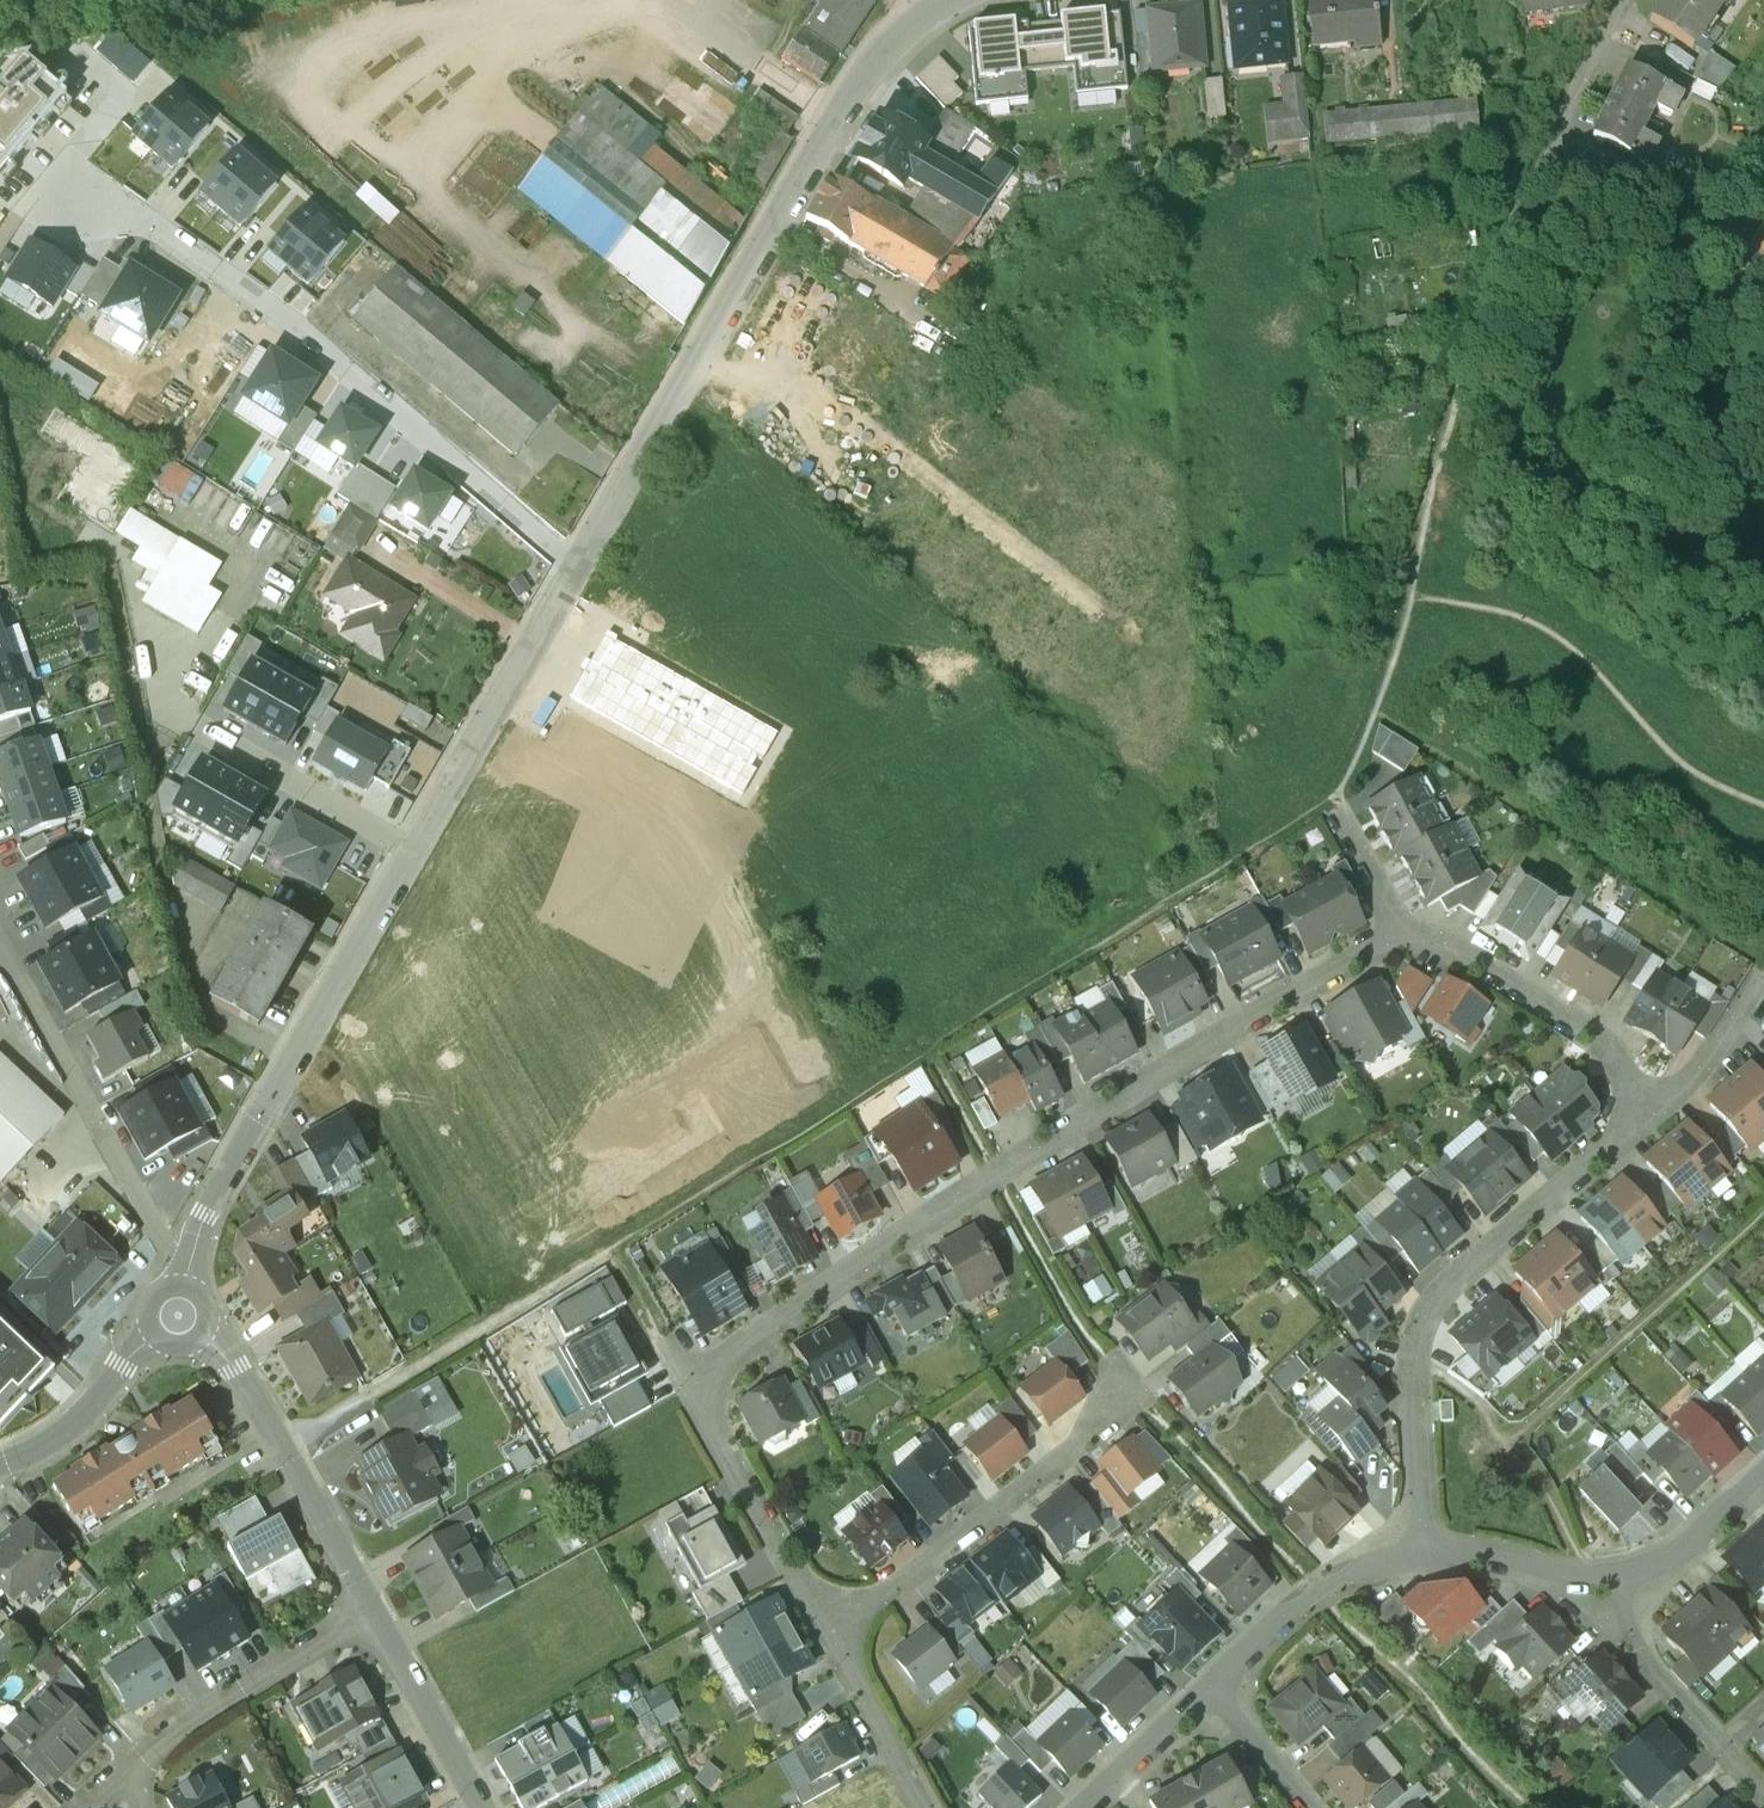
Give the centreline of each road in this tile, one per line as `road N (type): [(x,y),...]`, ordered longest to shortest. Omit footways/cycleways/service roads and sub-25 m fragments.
road 1 (track): [(286,1452),(1333,802),(1363,761),(1415,596),(1440,466),(1555,156)]
road 2 (residential): [(832,1632),(723,1460),(711,1377),(993,1174),(1398,936)]
road 3 (residential): [(180,1318),(206,1218),(237,1152),(578,572)]
road 4 (residential): [(578,572),(810,163),(894,45),(942,0)]
road 5 (residential): [(578,572),(300,324),(85,196)]
road 6 (residential): [(1644,1111),(1440,1296),(1415,1363),(1425,1553)]
road 7 (residential): [(0,962),(172,1258),(180,1318)]
road 8 (residential): [(832,1632),(1132,1392)]
road 9 (residential): [(180,1318),(238,1370),(368,1610)]
road 10 (residential): [(368,1610),(148,1744),(107,1794)]
road 11 (residential): [(1398,936),(1459,950),(1573,1021),(1612,1054),(1644,1111)]
road 12 (residential): [(1617,1579),(1639,1653),(1725,1763),(1763,1798)]
road 13 (residential): [(1214,1693),(1325,1594),(1378,1565),(1425,1553)]
road 14 (residential): [(0,1469),(32,1463),(82,1422),(123,1366),(180,1318)]
road 15 (residential): [(368,1610),(476,1807)]
road 16 (residential): [(928,1807),(832,1632)]
road 17 (residential): [(1425,1553),(1617,1579)]
road 18 (residential): [(1617,1579),(1651,1571),(1763,1479)]
road 19 (residential): [(1555,156),(1623,0)]
road 20 (residential): [(1090,1807),(1214,1693)]
road 21 (residential): [(1644,1111),(1691,1085),(1755,991)]
road 22 (residential): [(1214,1693),(1312,1807)]
road 23 (residential): [(1398,936),(1333,802)]

